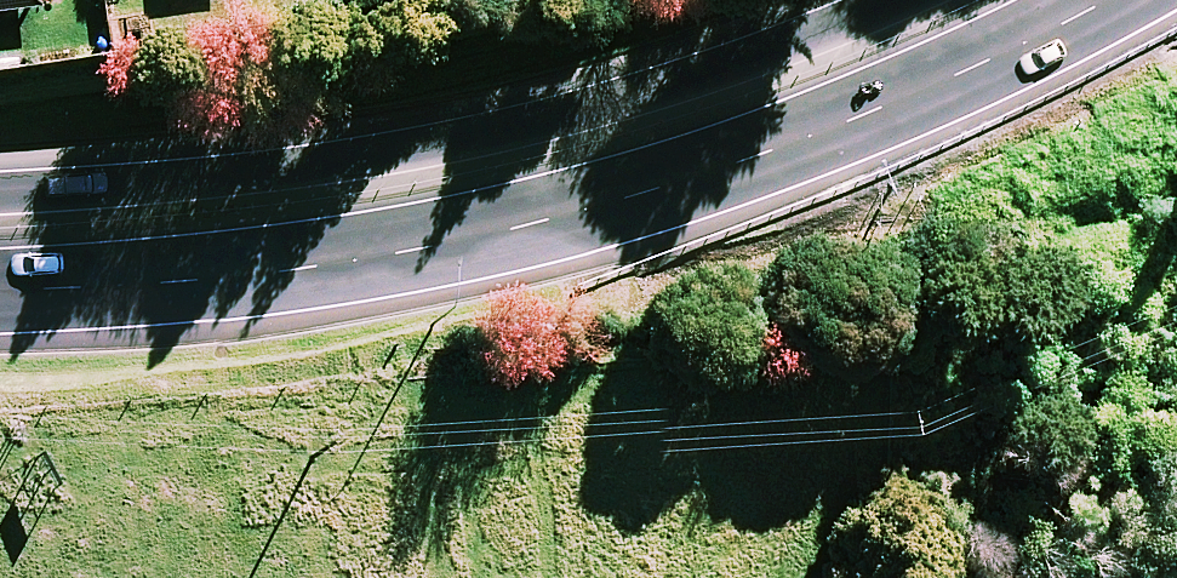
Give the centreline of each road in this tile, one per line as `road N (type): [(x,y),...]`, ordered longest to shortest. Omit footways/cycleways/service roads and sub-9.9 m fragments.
road 1 (trunk): [(1110,0),(1046,37),(706,174),(368,259),(0,301)]
road 2 (trunk): [(0,192),(358,154),(561,114),(886,0)]

